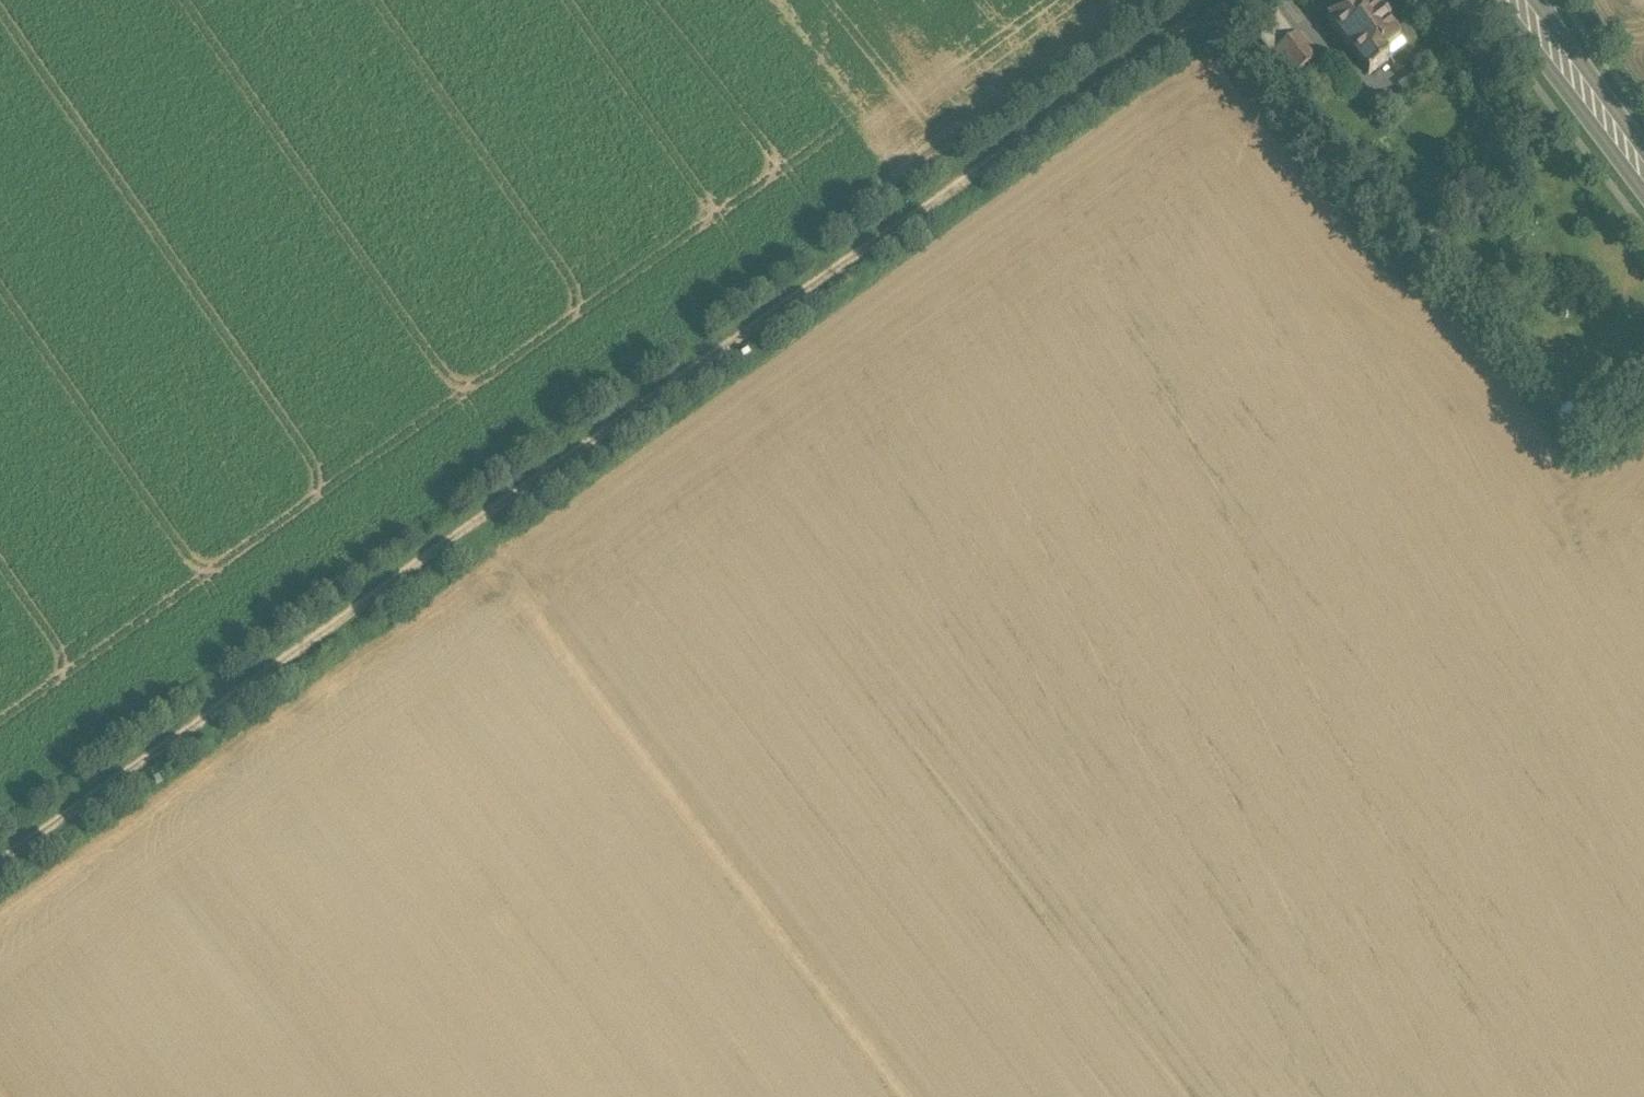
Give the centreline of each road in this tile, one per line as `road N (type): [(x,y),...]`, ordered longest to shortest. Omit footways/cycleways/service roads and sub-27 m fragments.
road 1 (track): [(0,866),(1215,0)]
road 2 (secondary): [(1643,168),(1520,0)]

